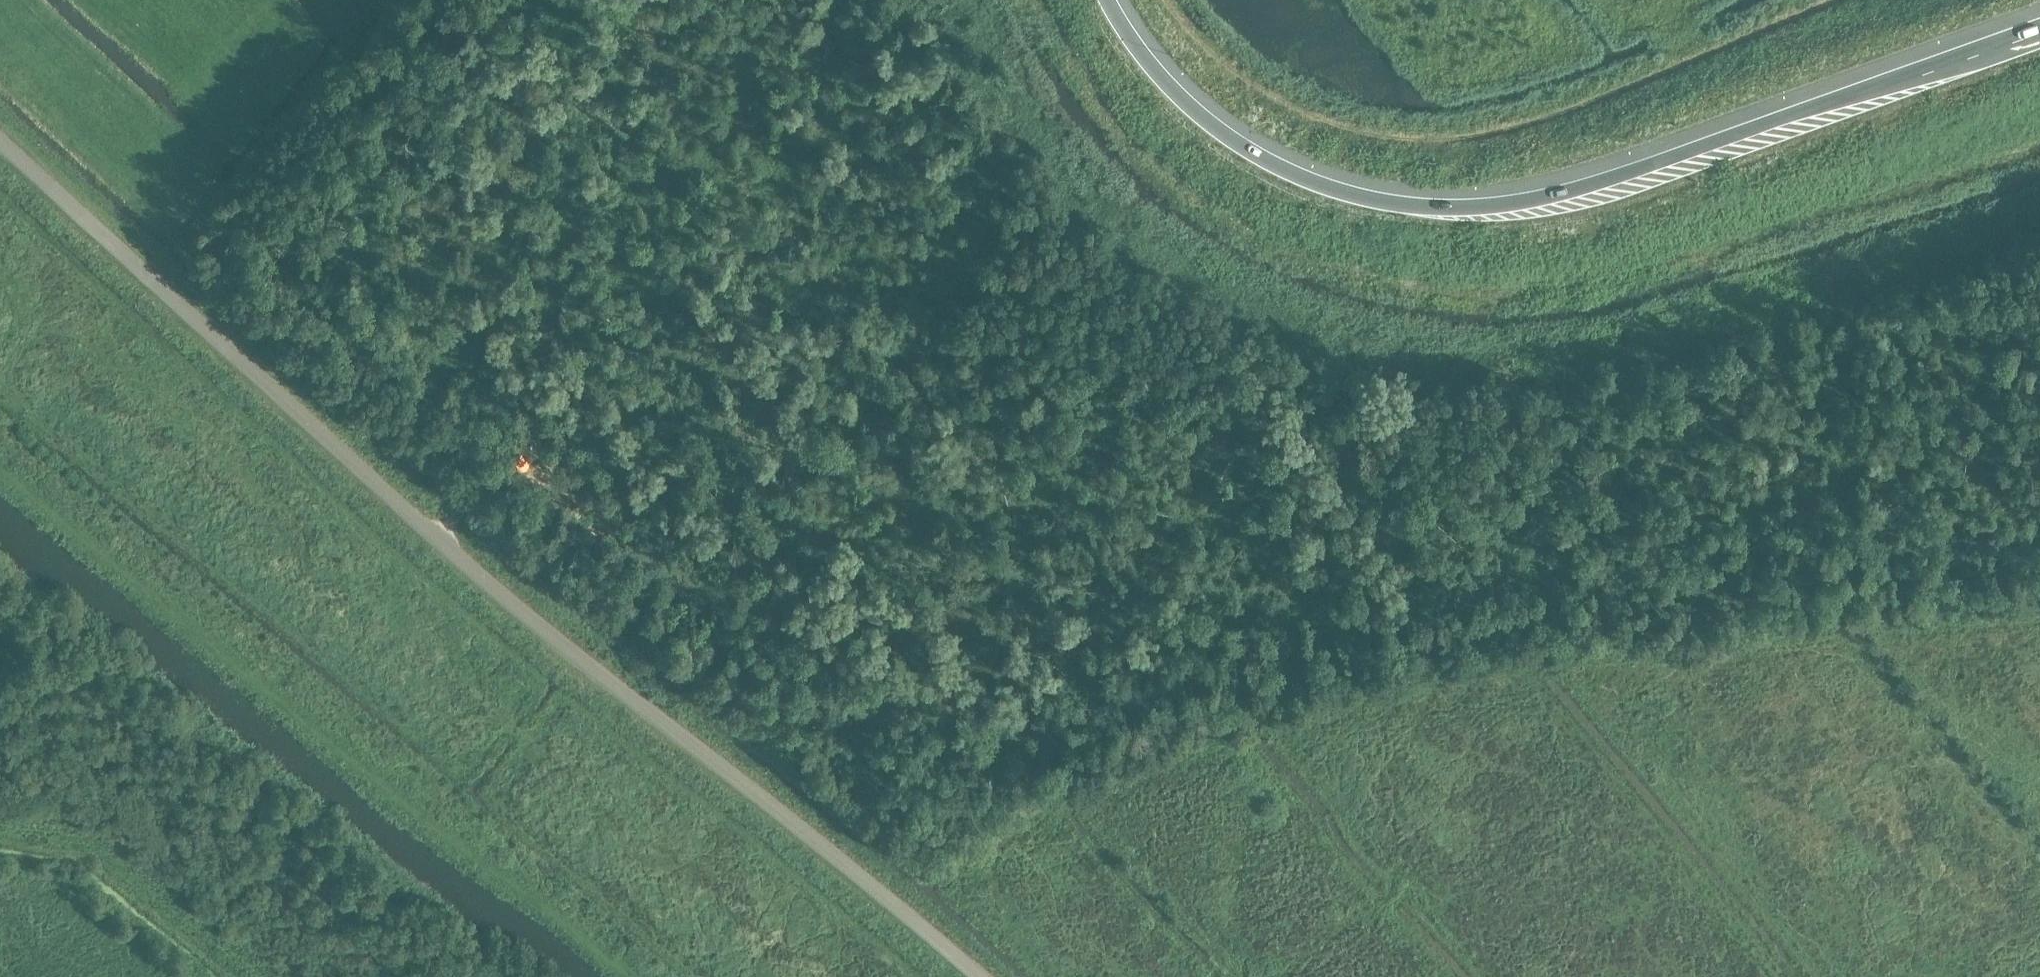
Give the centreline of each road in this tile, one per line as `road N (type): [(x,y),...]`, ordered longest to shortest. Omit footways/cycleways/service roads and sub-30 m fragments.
road 1 (unclassified): [(972,976),(438,538),(0,141)]
road 2 (motorway): [(2039,33),(1618,180),(1456,210),(1306,181),(1244,147),(1151,71),(1106,0)]
road 3 (track): [(600,523),(524,458),(510,455),(437,537)]
road 4 (track): [(1407,887),(1256,976)]

